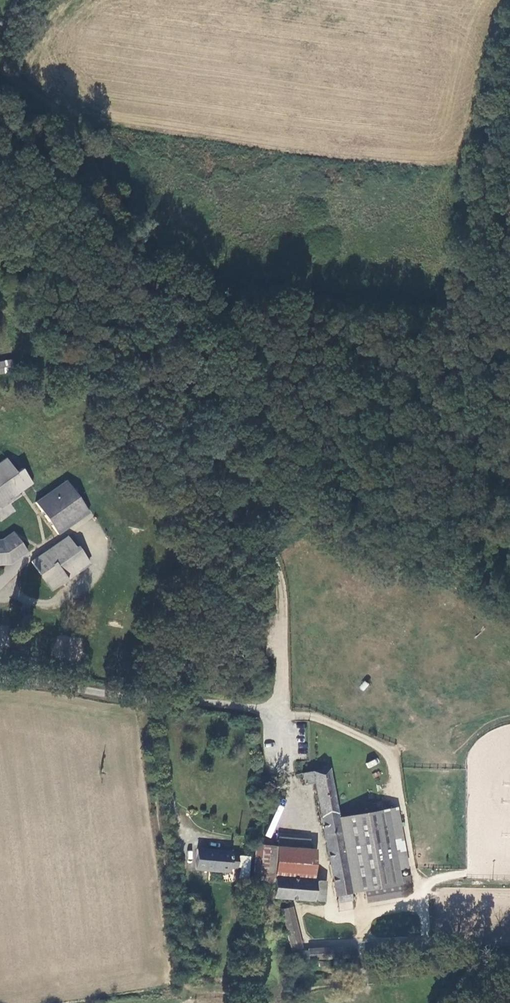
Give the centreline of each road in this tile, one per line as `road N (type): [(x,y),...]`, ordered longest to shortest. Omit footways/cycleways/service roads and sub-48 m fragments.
road 1 (track): [(173,354),(278,571),(277,710)]
road 2 (track): [(509,397),(488,405),(414,396),(313,357),(247,349),(173,354)]
road 3 (track): [(173,354),(137,231),(70,119),(18,76)]
road 4 (unclassified): [(0,680),(277,710)]
road 5 (track): [(277,710),(347,731),(393,760),(418,895)]

